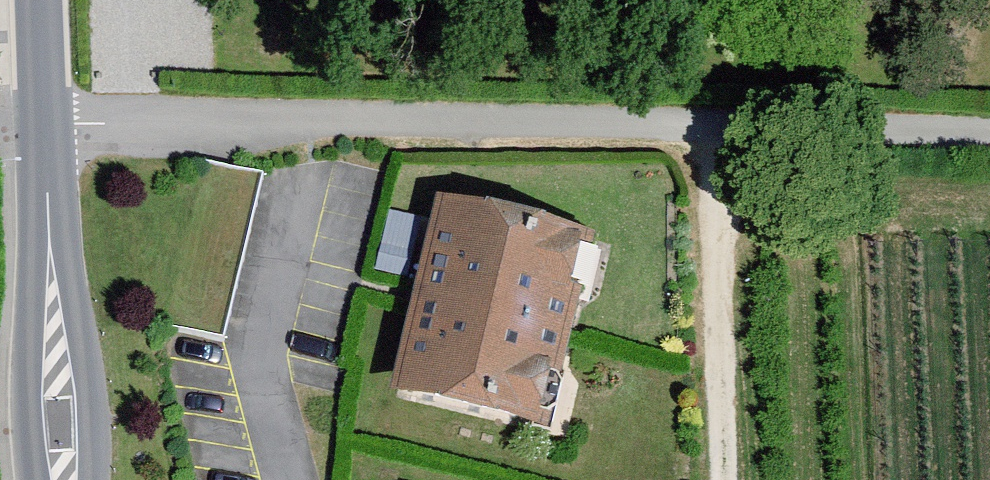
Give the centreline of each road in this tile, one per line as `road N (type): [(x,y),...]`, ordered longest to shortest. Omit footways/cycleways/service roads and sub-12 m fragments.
road 1 (residential): [(45,121),(724,135)]
road 2 (secondary): [(65,479),(45,121)]
road 3 (residential): [(732,479),(724,135)]
road 4 (residential): [(724,135),(989,135)]
road 5 (secondary): [(45,121),(42,0)]

